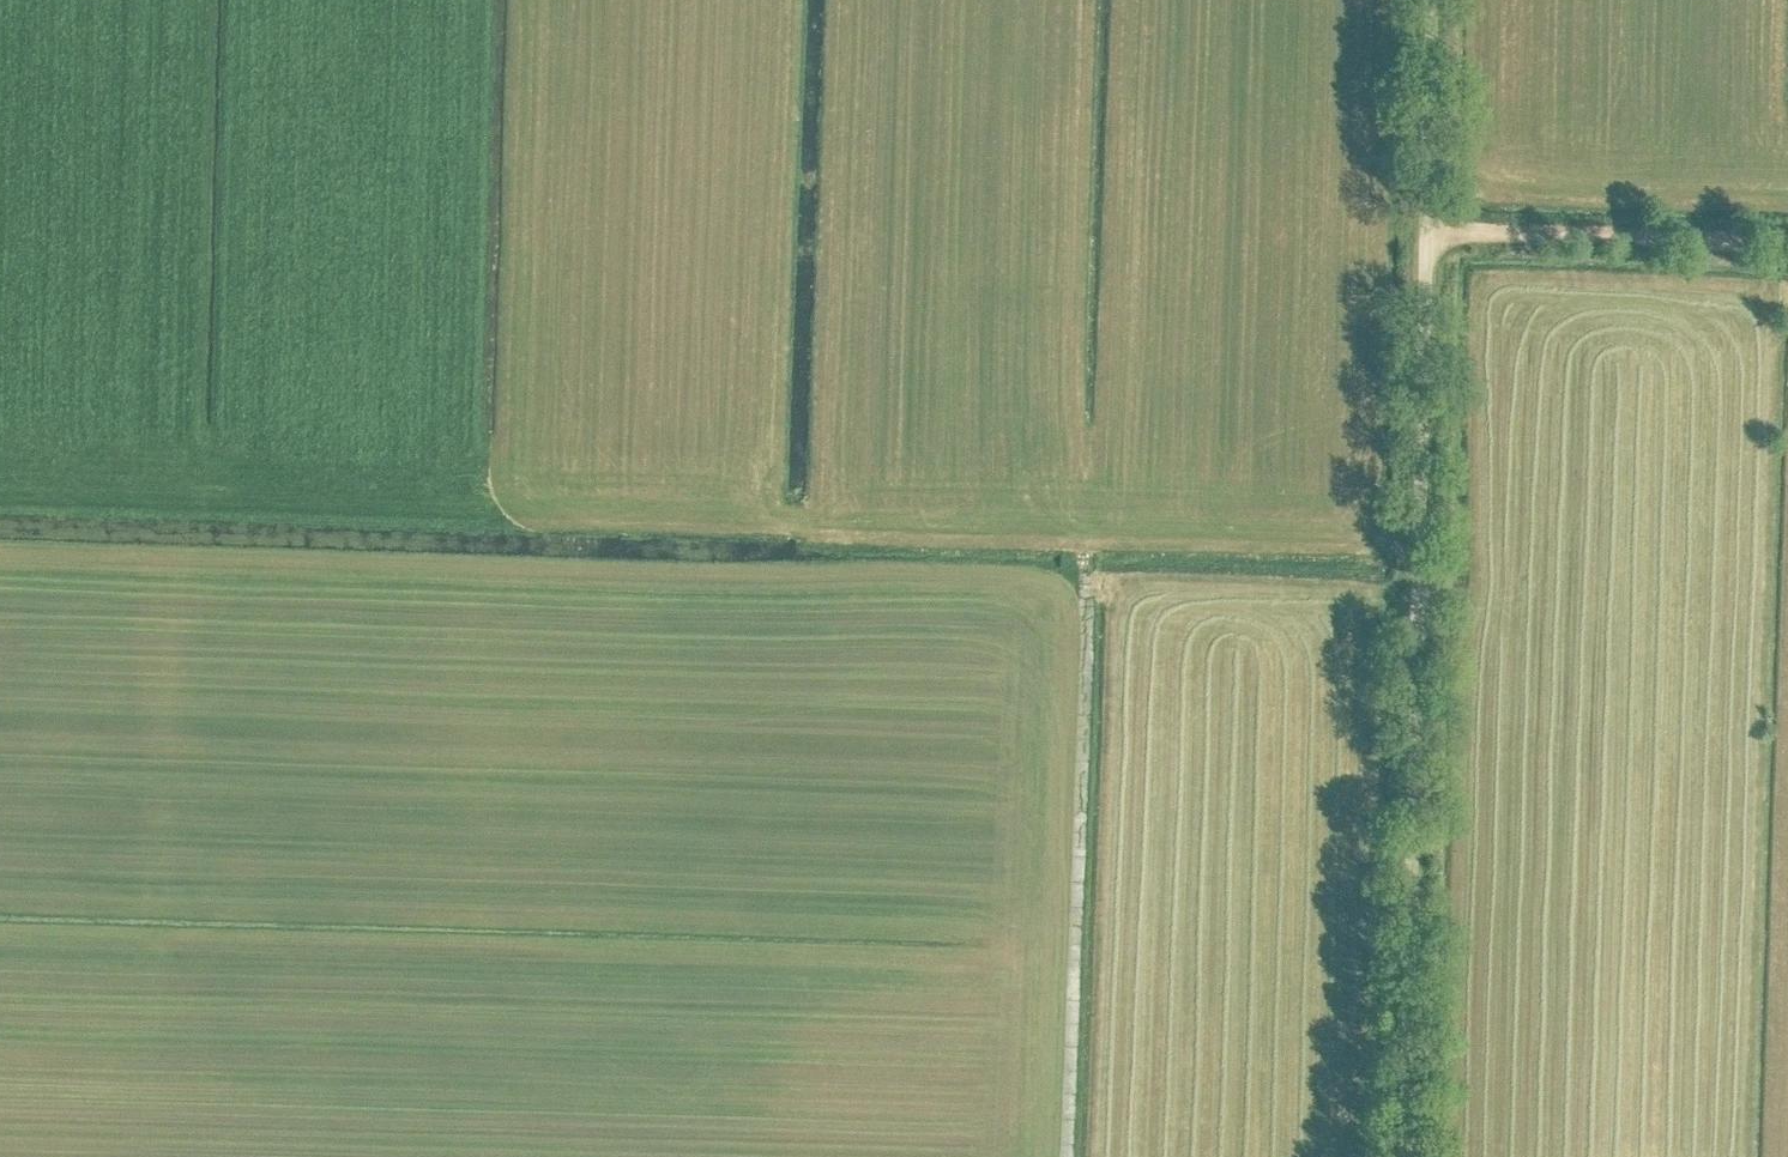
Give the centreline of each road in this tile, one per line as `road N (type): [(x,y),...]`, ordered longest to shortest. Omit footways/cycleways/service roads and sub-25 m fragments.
road 1 (unclassified): [(1401,1156),(1430,0)]
road 2 (track): [(1424,228),(1787,241)]

